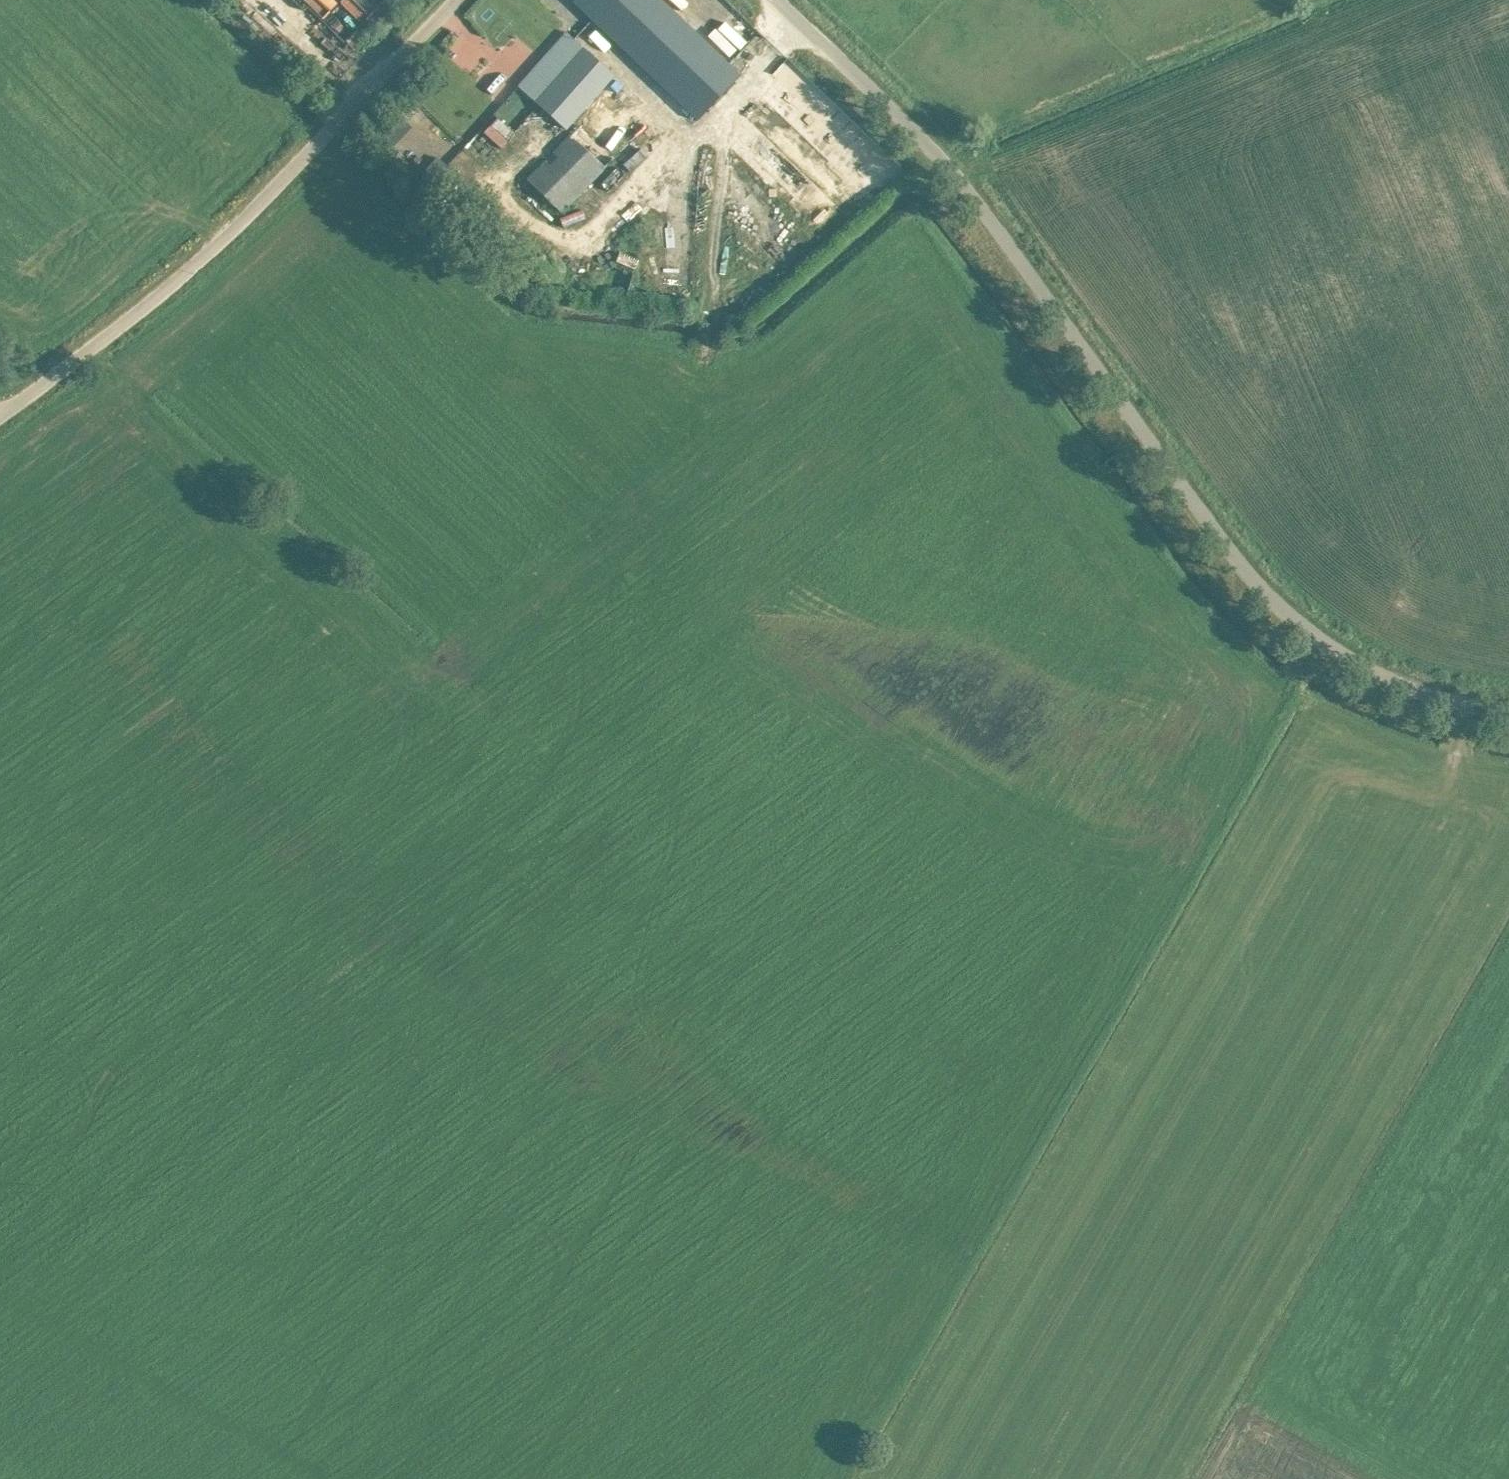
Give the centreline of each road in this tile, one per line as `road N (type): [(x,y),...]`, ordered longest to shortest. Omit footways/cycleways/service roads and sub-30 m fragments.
road 1 (unclassified): [(1508,710),(1388,680),(1280,606),(1209,523),(949,168),(777,0)]
road 2 (unclassified): [(0,417),(223,239),(455,0)]

